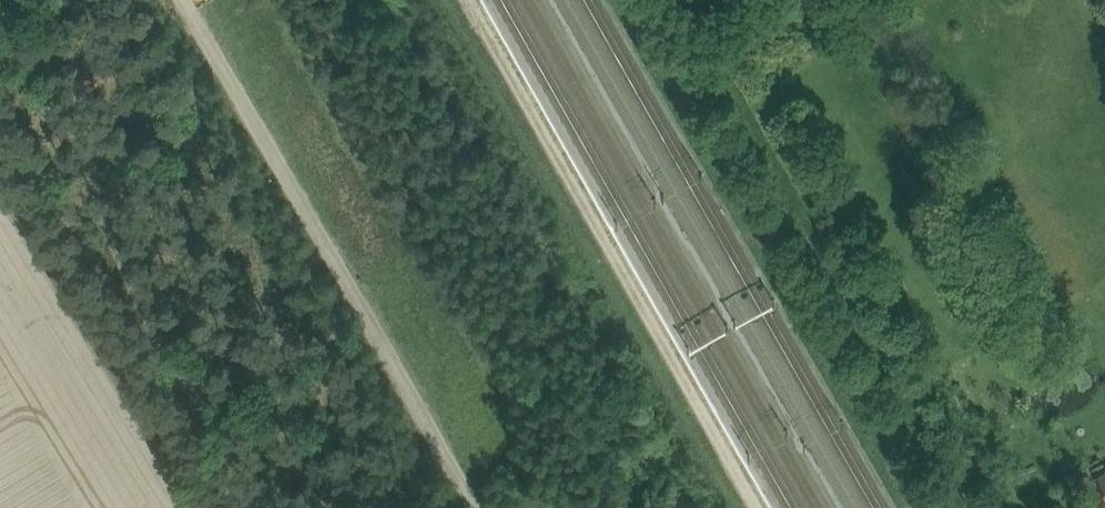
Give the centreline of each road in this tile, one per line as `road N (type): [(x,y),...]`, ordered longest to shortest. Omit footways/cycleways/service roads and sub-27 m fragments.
road 1 (track): [(930,507),(635,0)]
road 2 (unclassified): [(477,507),(184,0)]
road 3 (track): [(759,507),(471,0)]

